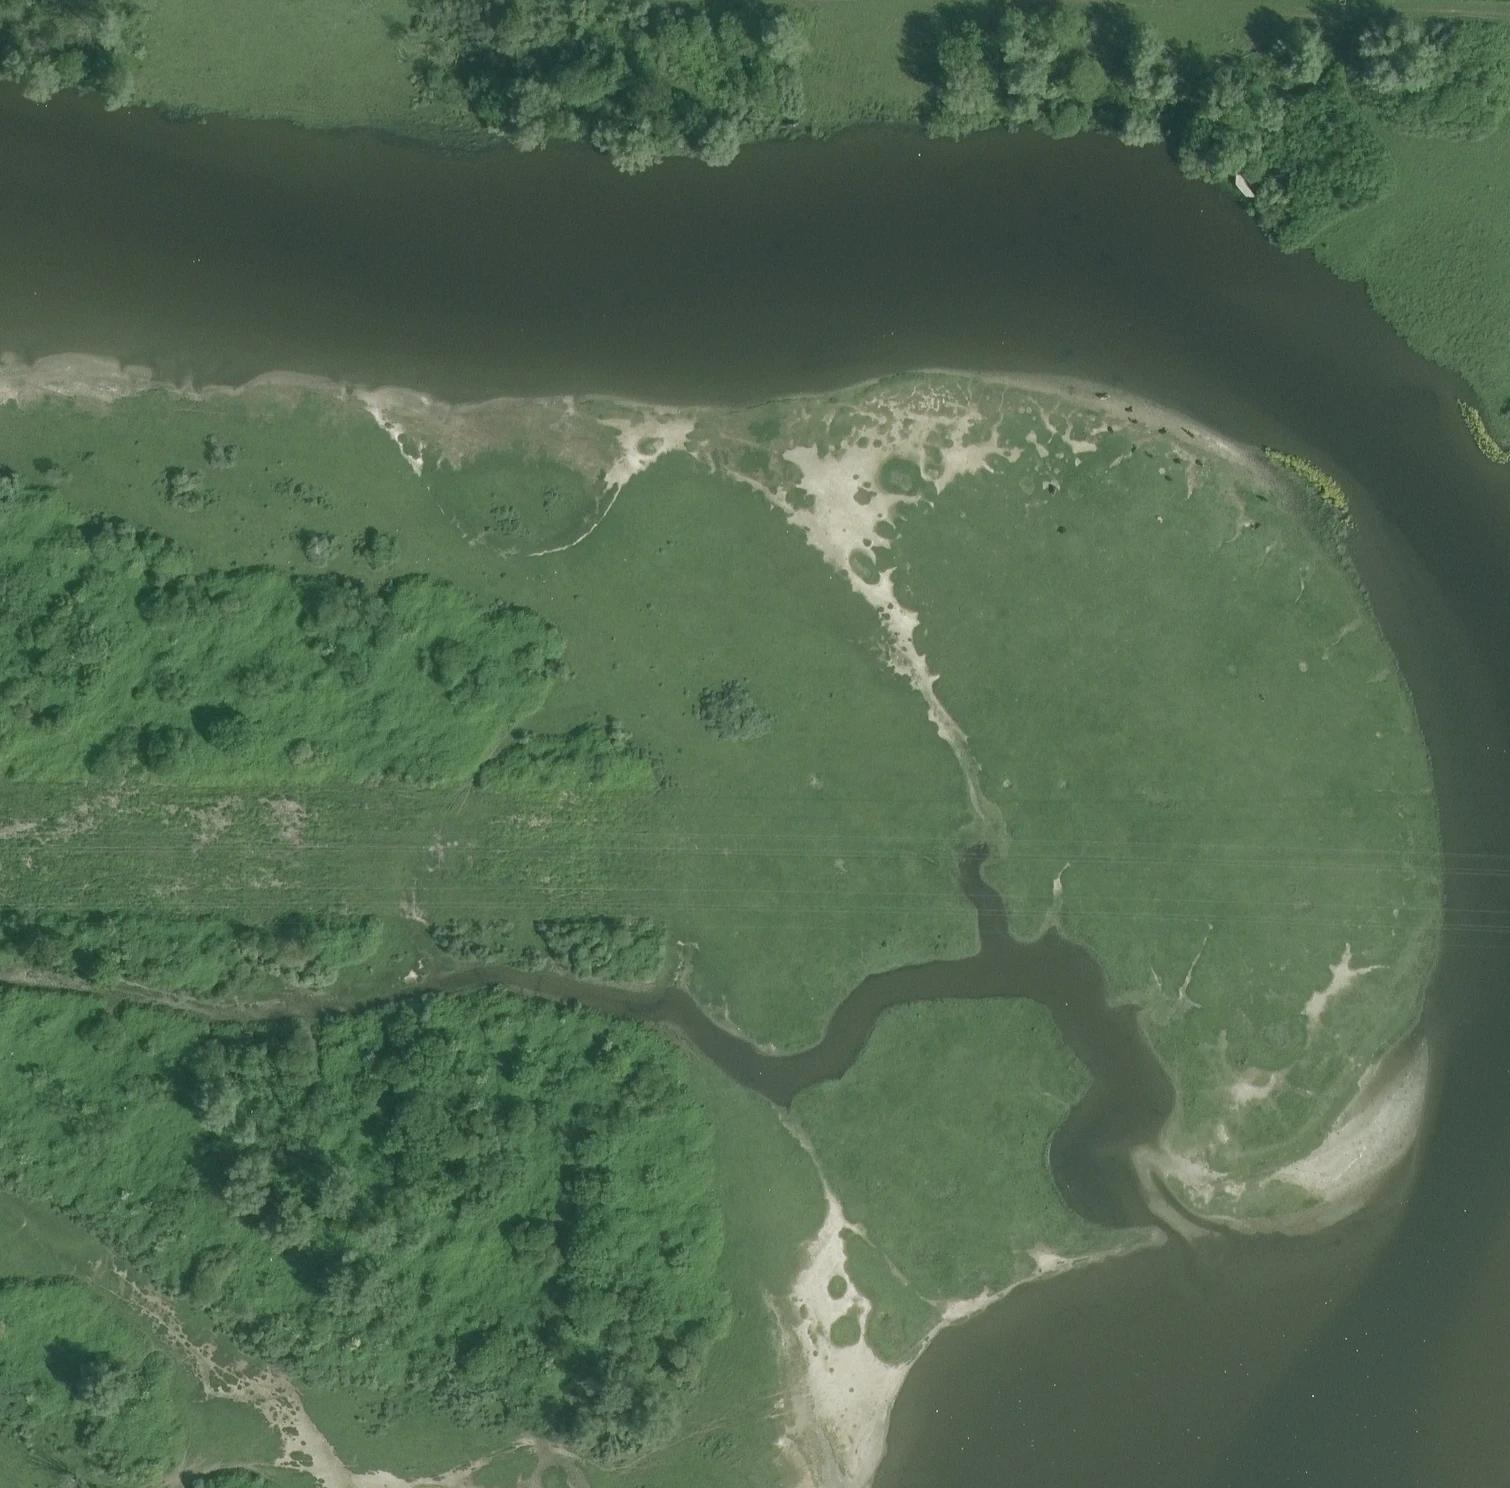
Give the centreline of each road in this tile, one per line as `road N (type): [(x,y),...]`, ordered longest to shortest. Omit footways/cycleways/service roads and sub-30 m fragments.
road 1 (track): [(1092,0),(1509,18)]

